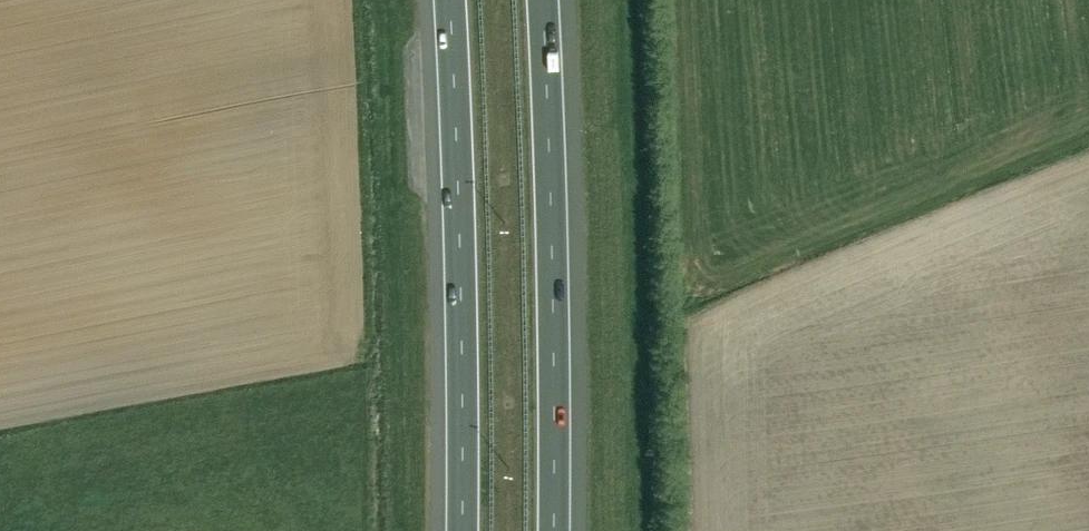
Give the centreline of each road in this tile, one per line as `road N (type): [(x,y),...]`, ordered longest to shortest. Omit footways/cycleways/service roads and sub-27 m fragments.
road 1 (motorway): [(451,0),(466,312),(461,530)]
road 2 (motorway): [(560,530),(569,304),(559,0)]

